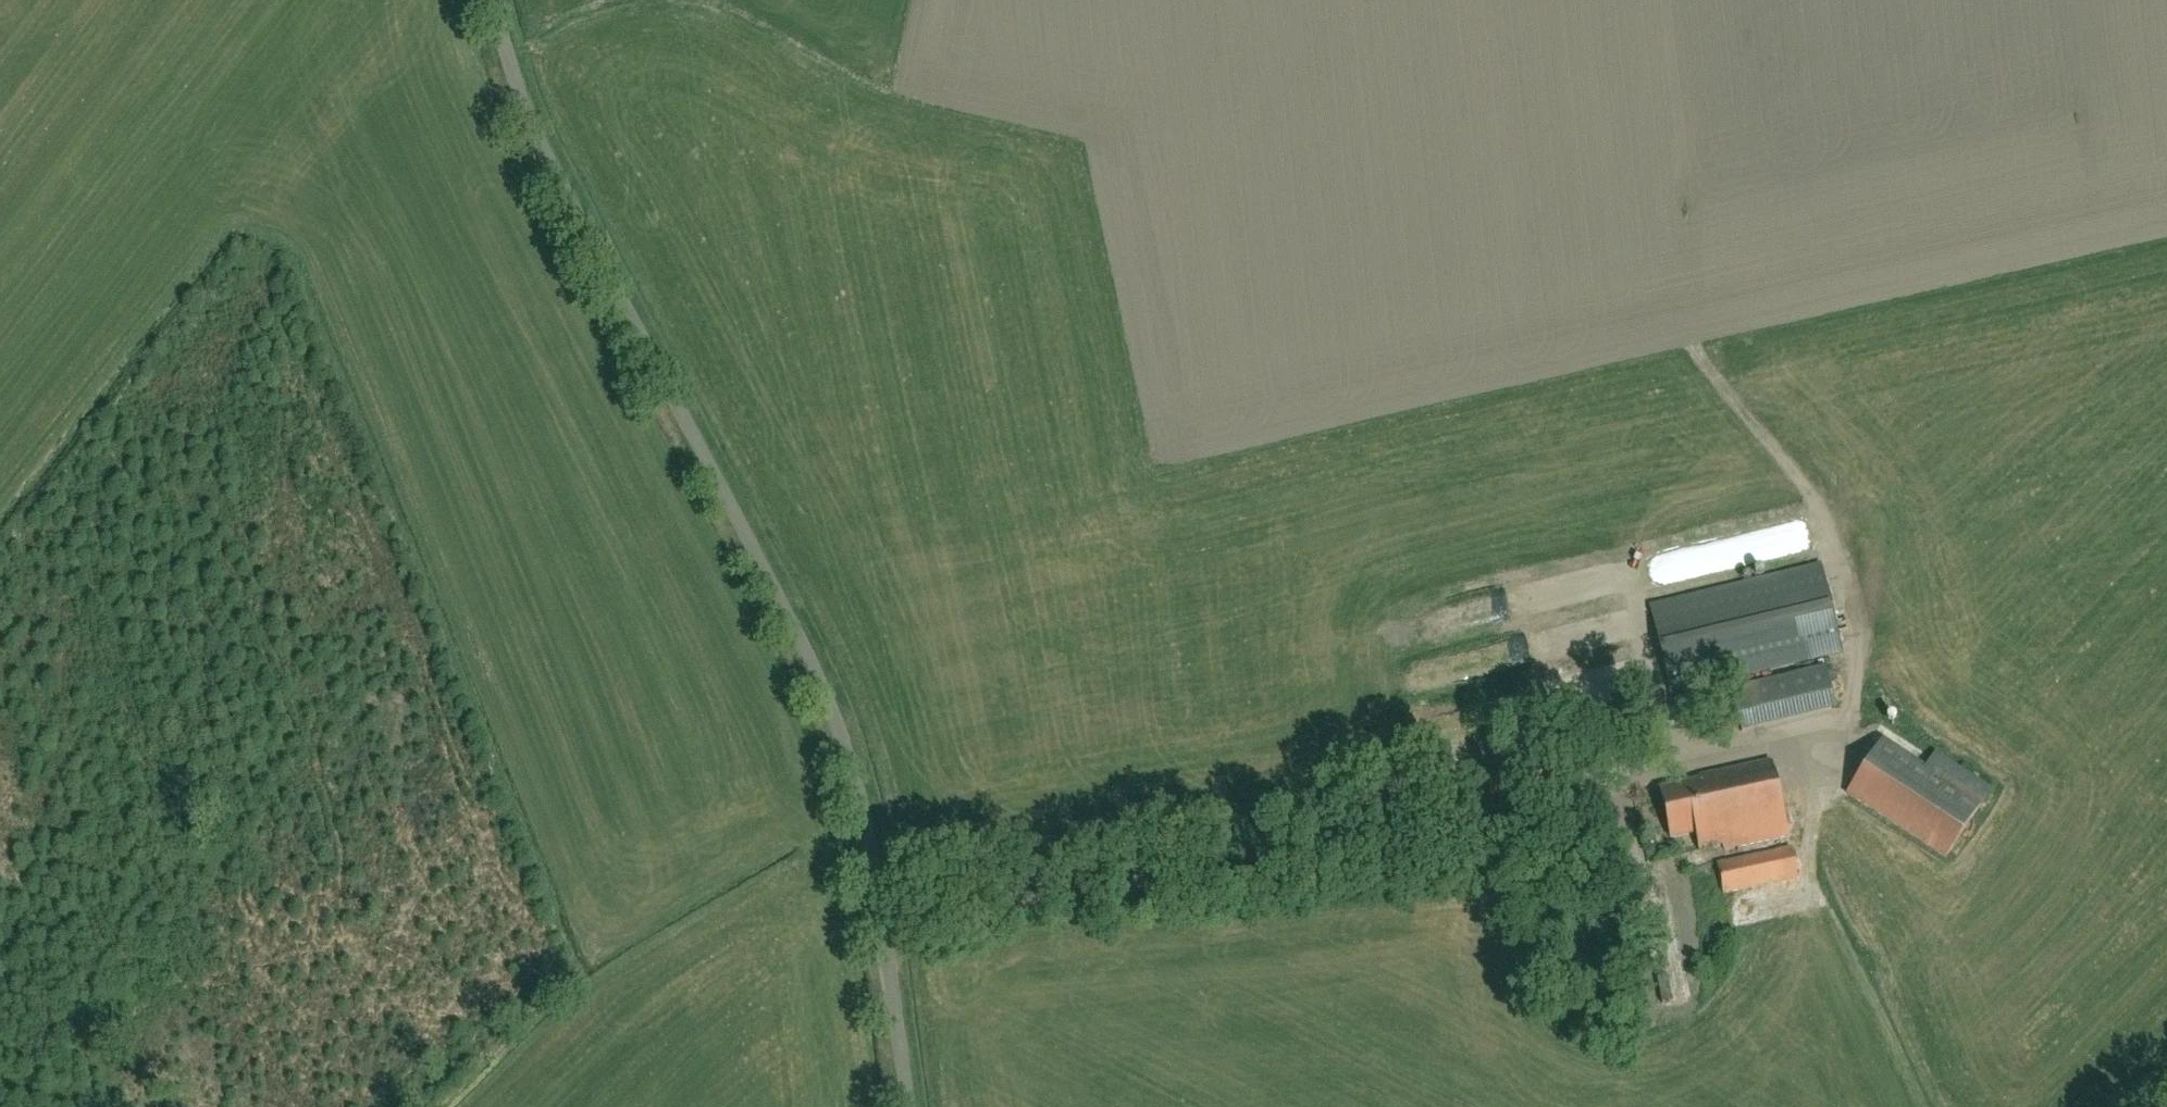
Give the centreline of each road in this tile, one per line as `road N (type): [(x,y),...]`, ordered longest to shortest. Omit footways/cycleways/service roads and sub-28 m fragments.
road 1 (unclassified): [(907,1106),(882,918),(855,787),(827,702),(541,182),(485,67),(471,0)]

